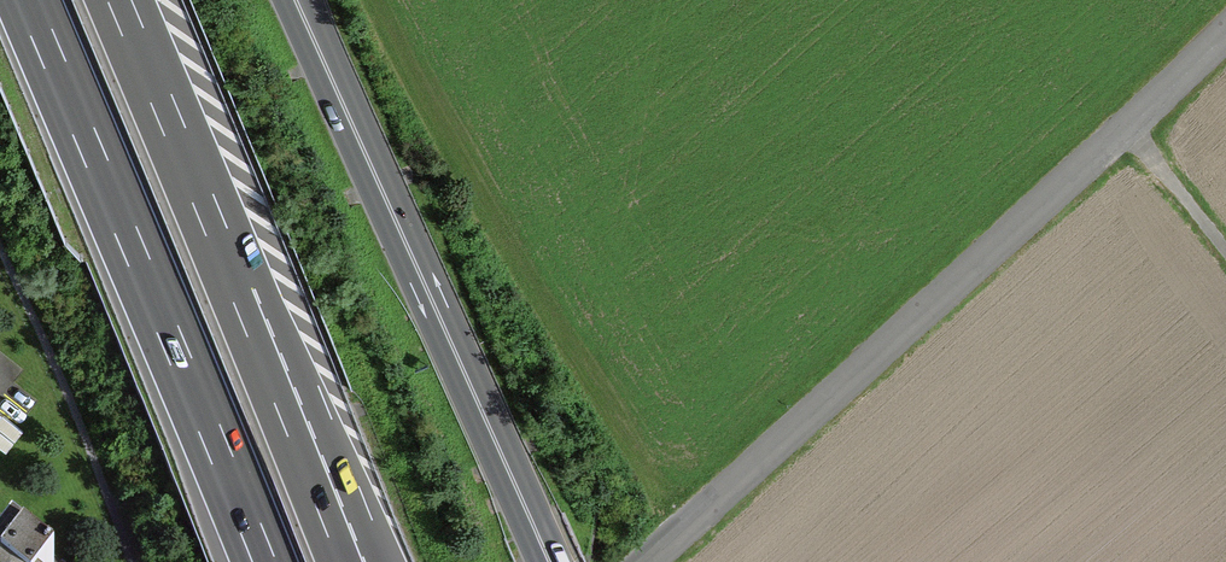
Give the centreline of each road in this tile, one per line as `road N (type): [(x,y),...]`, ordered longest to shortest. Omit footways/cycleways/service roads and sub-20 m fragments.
road 1 (residential): [(643,561),(1225,30)]
road 2 (secondary): [(564,561),(310,0)]
road 3 (secondary): [(283,0),(536,561)]
road 4 (motorway): [(360,561),(119,0)]
road 5 (motorway): [(28,0),(265,561)]
road 6 (track): [(1225,248),(1126,122)]

